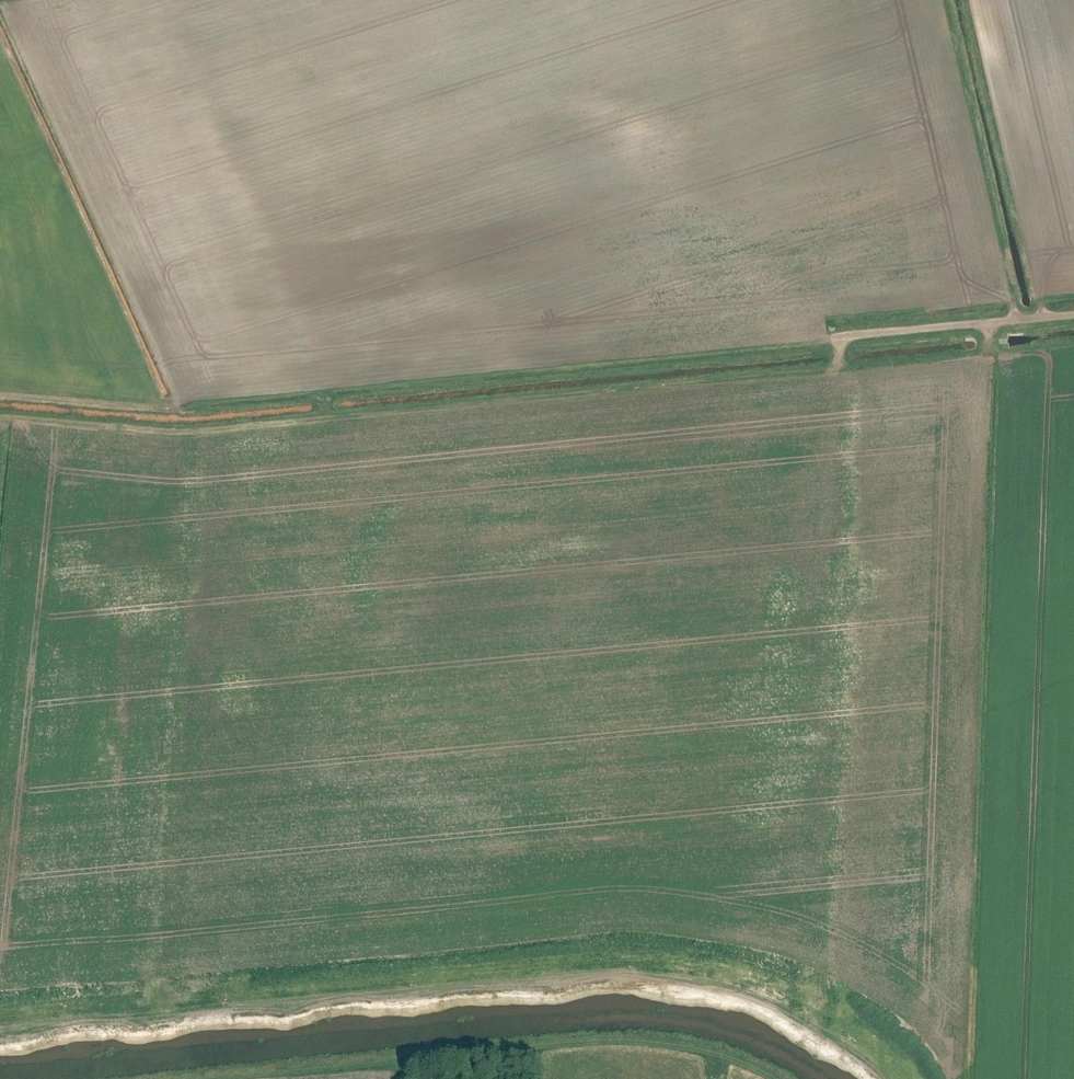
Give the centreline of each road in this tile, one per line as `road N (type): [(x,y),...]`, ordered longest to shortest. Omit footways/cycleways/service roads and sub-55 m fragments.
road 1 (track): [(0,420),(193,434),(833,371),(841,337),(1073,315)]

